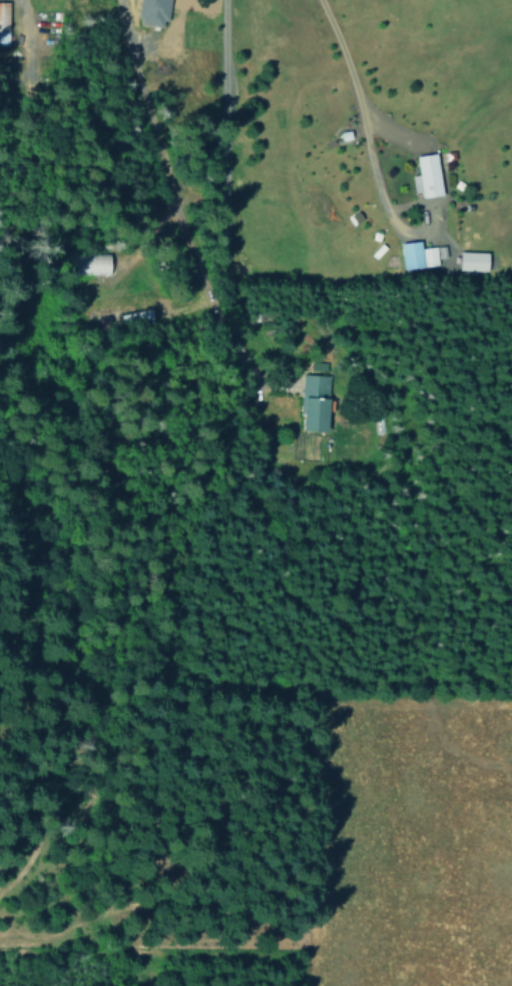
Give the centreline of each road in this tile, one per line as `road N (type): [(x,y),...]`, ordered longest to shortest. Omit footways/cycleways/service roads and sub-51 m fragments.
road 1 (residential): [(118,0),(131,101),(202,271),(242,344),(248,417)]

